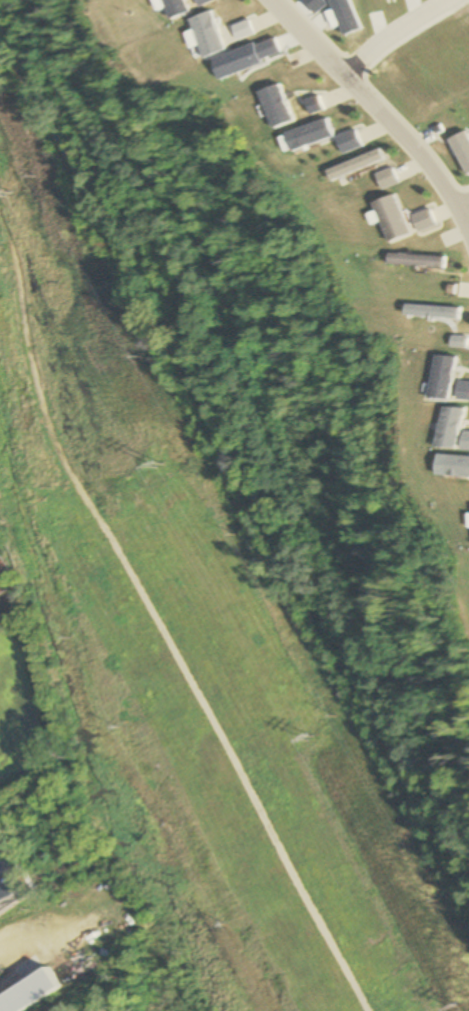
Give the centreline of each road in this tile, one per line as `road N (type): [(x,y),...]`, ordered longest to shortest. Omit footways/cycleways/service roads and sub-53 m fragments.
road 1 (residential): [(468,247),(420,163),(264,0)]

